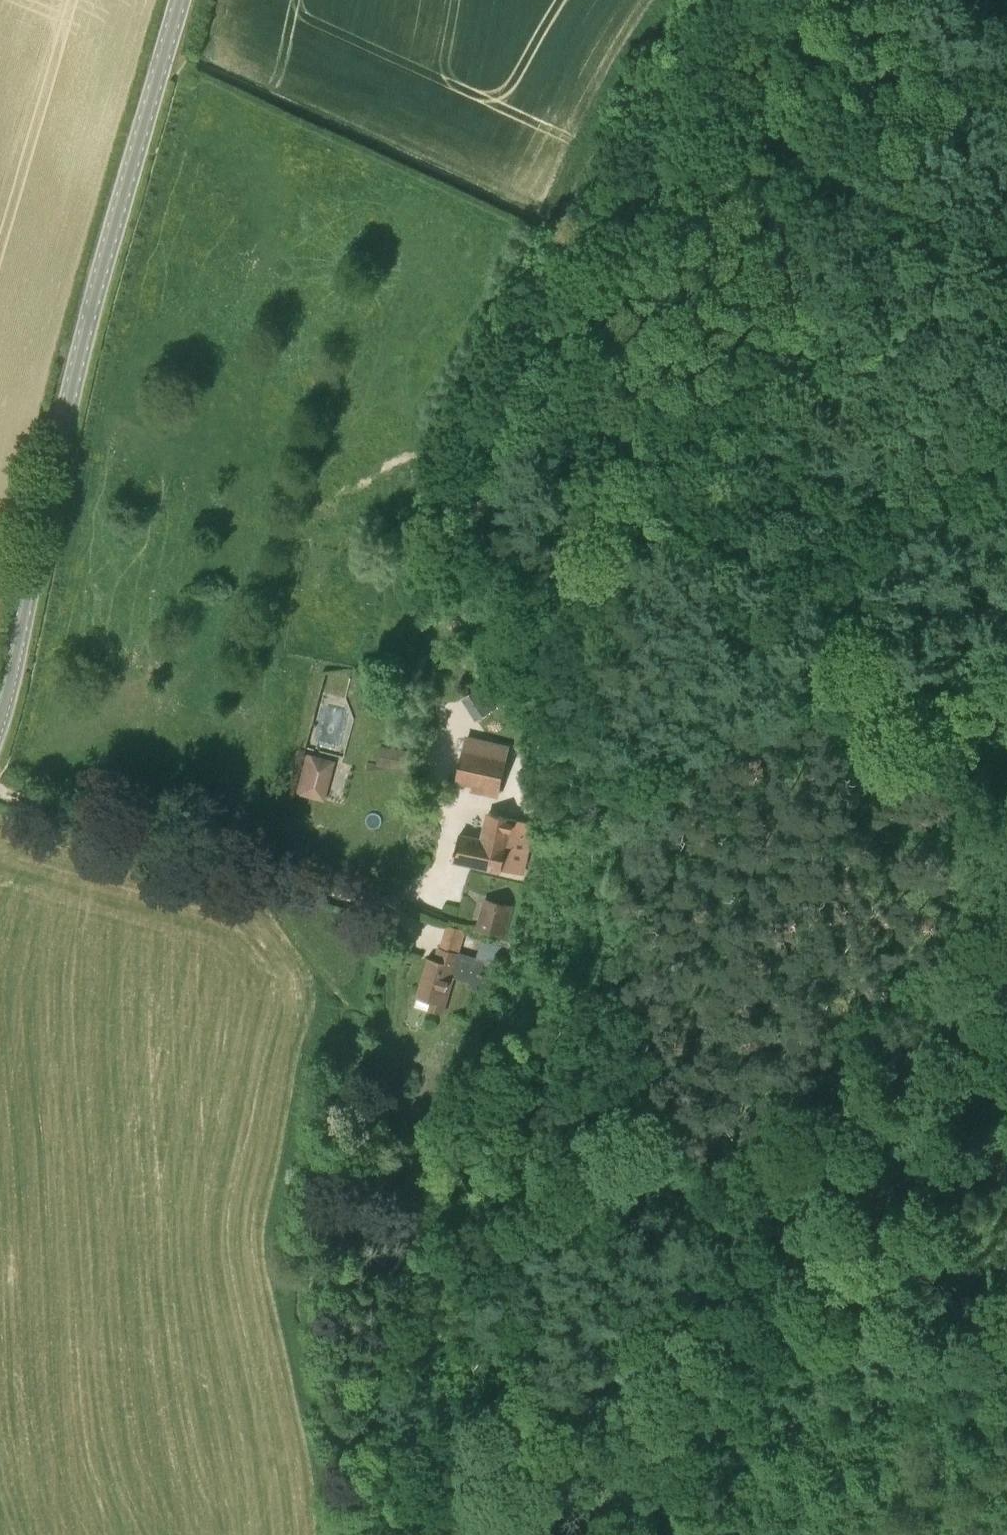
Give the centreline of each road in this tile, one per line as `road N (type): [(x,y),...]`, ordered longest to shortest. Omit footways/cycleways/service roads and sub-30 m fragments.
road 1 (tertiary): [(0,721),(122,188),(179,0)]

